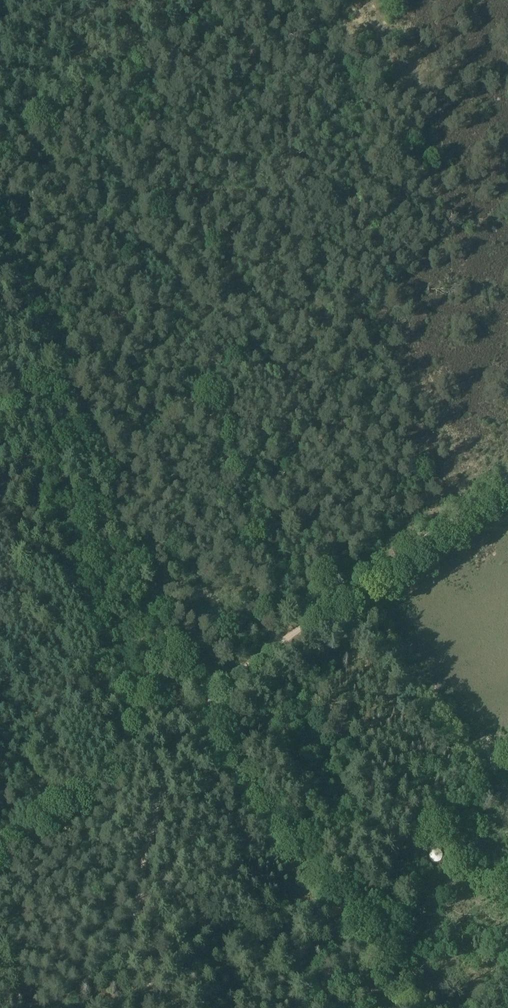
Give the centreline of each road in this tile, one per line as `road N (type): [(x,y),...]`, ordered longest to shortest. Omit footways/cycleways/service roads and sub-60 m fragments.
road 1 (track): [(0,151),(204,0)]

